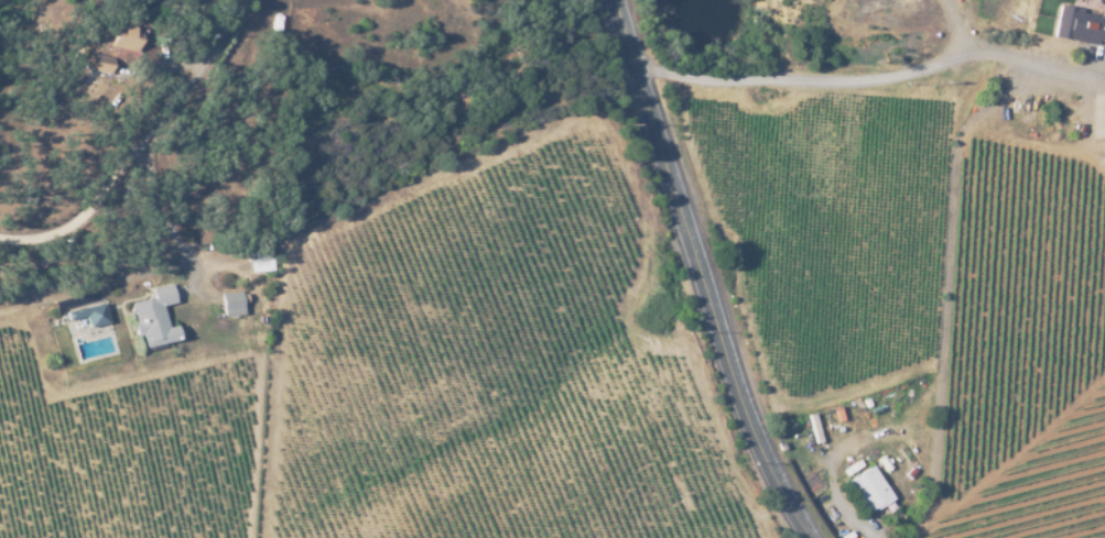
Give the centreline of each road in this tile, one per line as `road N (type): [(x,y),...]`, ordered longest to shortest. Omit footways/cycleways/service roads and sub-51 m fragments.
road 1 (secondary): [(615,0),(747,394),(814,537)]

